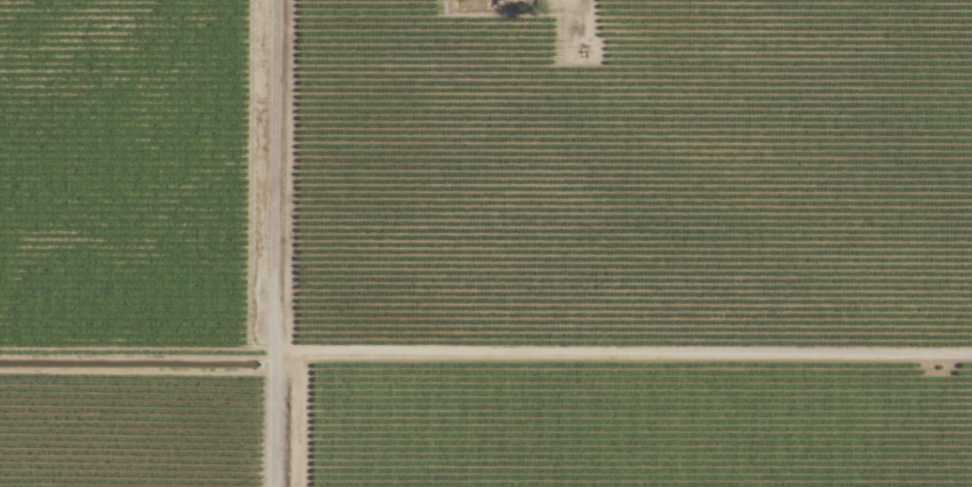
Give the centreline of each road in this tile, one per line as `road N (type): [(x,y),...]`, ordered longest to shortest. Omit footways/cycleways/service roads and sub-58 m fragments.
road 1 (residential): [(279,0),(277,382)]

